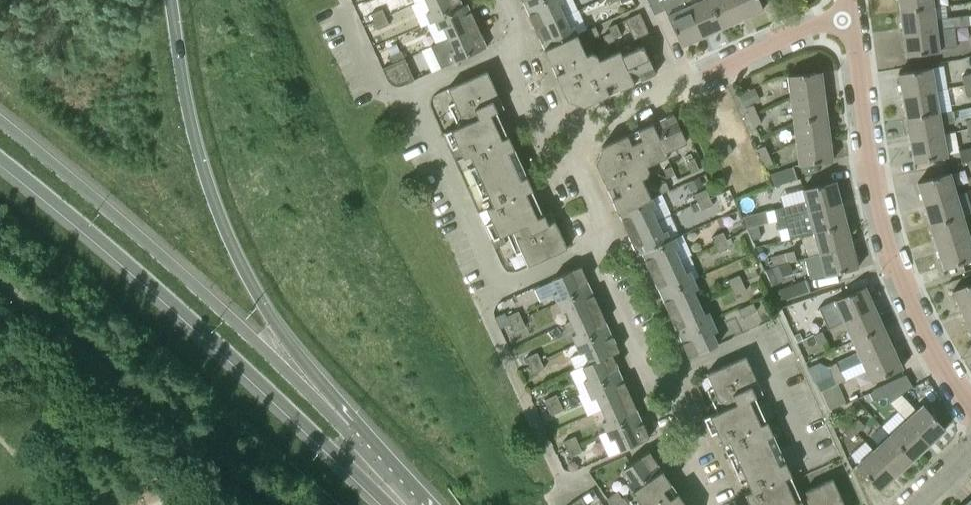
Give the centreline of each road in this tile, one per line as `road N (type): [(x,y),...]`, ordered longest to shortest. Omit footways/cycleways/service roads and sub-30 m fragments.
road 1 (primary): [(405,504),(345,431),(184,274),(0,119)]
road 2 (primary): [(0,158),(399,504)]
road 3 (residential): [(970,409),(901,280),(877,195),(851,10)]
road 4 (unclassified): [(575,134),(851,10)]
road 5 (residential): [(703,504),(688,468),(697,431),(676,383),(646,378),(588,252)]
road 6 (residential): [(500,290),(415,92)]
road 7 (residential): [(415,92),(399,98),(385,90),(345,2)]

